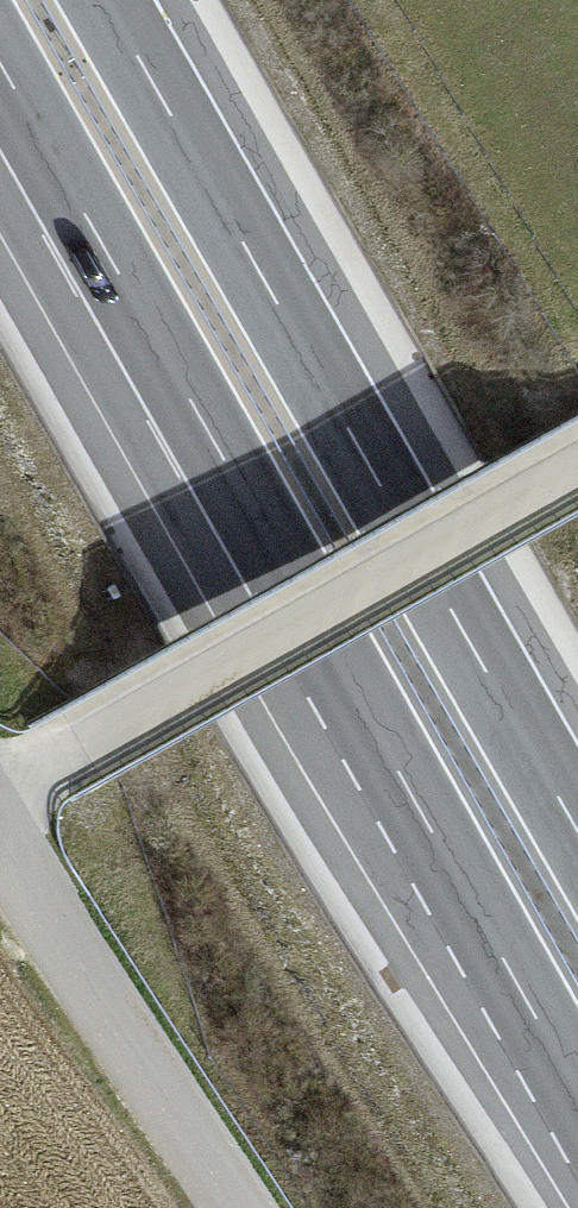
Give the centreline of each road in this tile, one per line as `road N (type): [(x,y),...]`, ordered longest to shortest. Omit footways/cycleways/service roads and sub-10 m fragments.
road 1 (motorway): [(0,63),(577,1093)]
road 2 (motorway): [(577,830),(104,0)]
road 3 (unclassified): [(577,468),(0,788)]
road 4 (track): [(0,832),(250,1207)]

